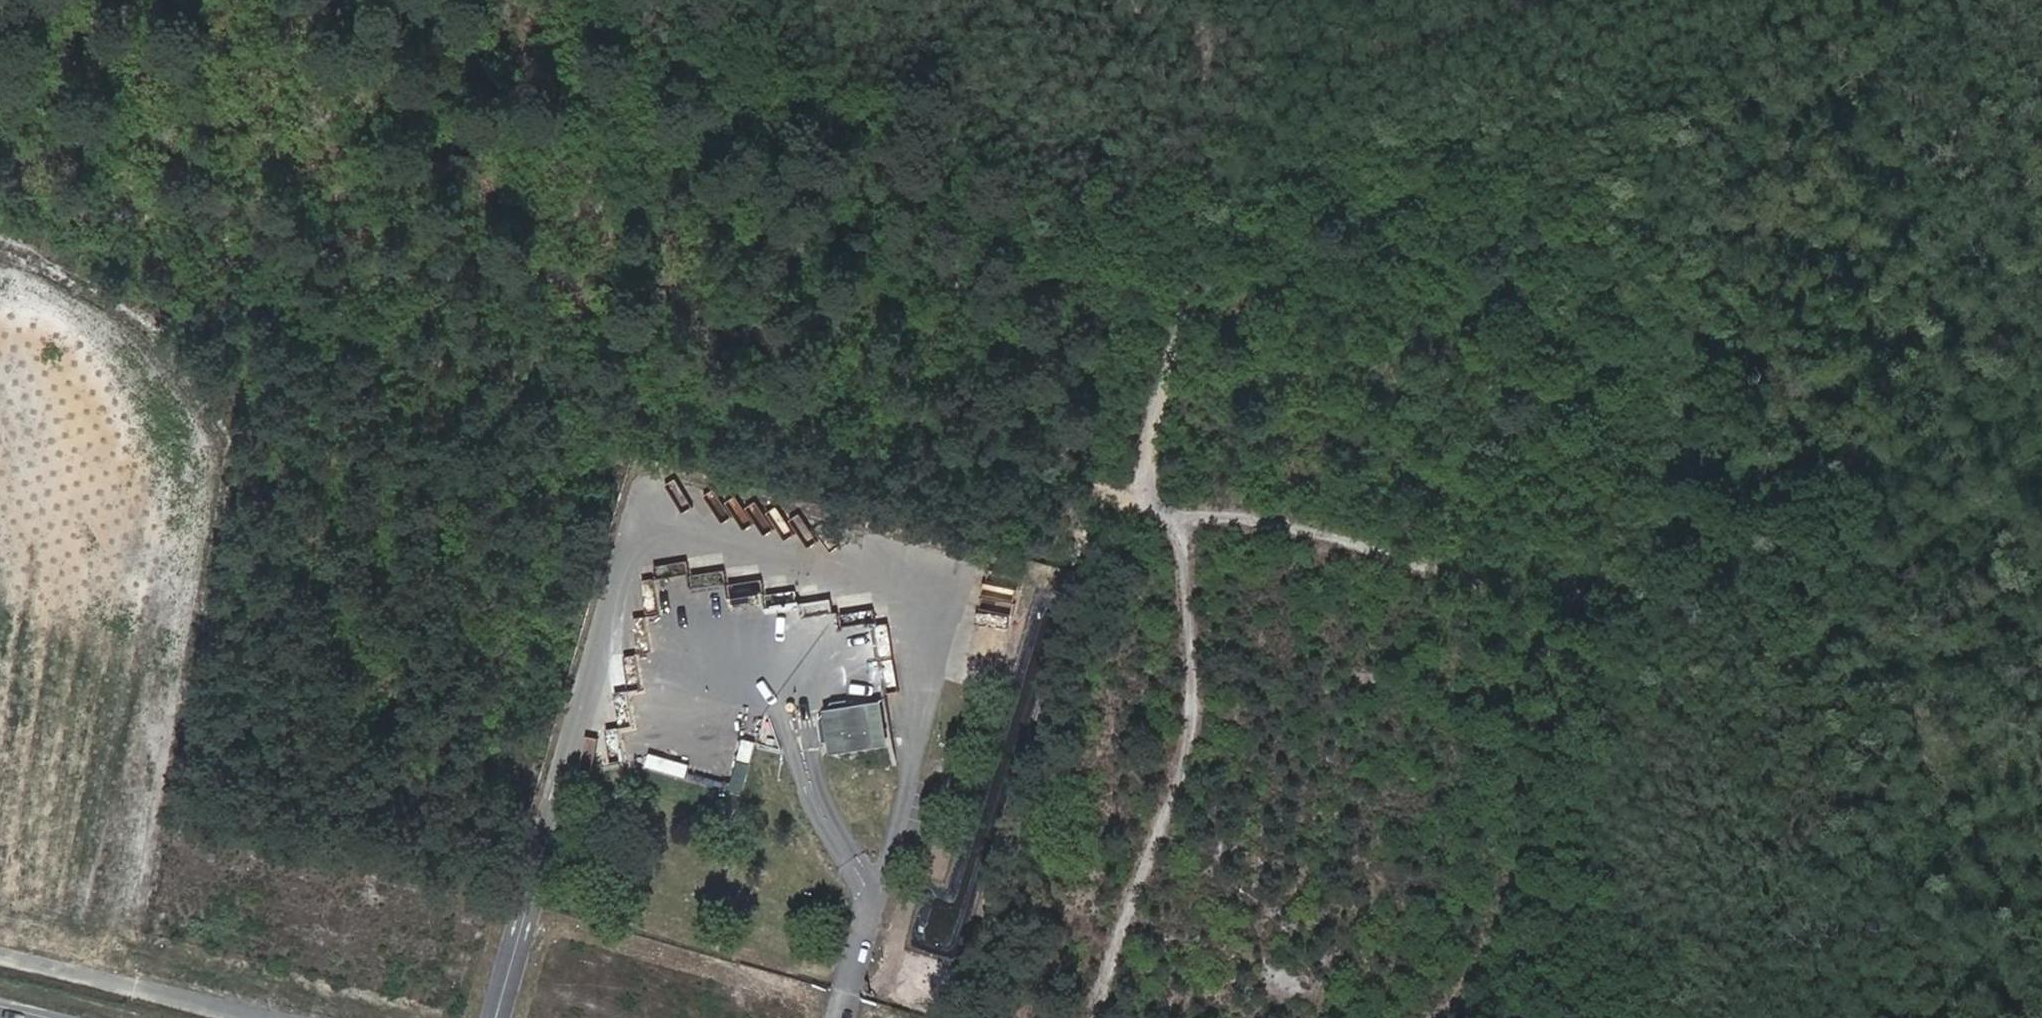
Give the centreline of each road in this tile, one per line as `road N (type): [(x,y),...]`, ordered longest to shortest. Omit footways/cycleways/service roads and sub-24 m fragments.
road 1 (track): [(1100,1017),(1203,755),(1202,566),(1143,495),(1181,292),(1208,71),(1094,0)]
road 2 (track): [(2041,658),(1566,564),(1143,495)]

